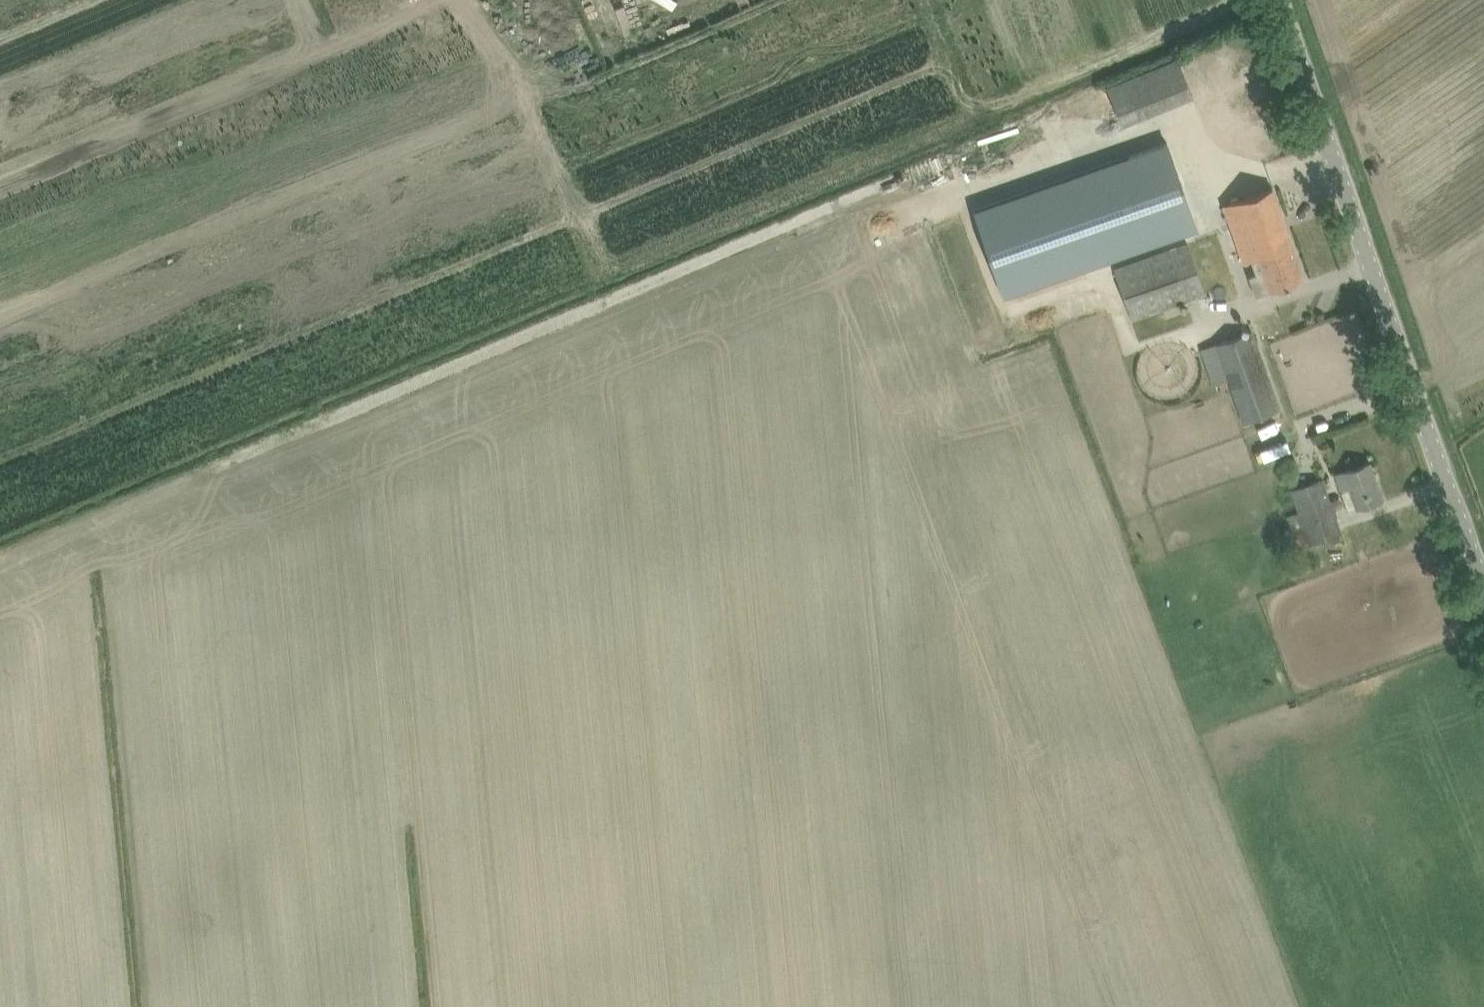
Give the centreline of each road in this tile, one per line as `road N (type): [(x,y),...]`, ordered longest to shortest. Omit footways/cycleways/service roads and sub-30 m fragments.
road 1 (unclassified): [(1483,584),(1268,0)]

